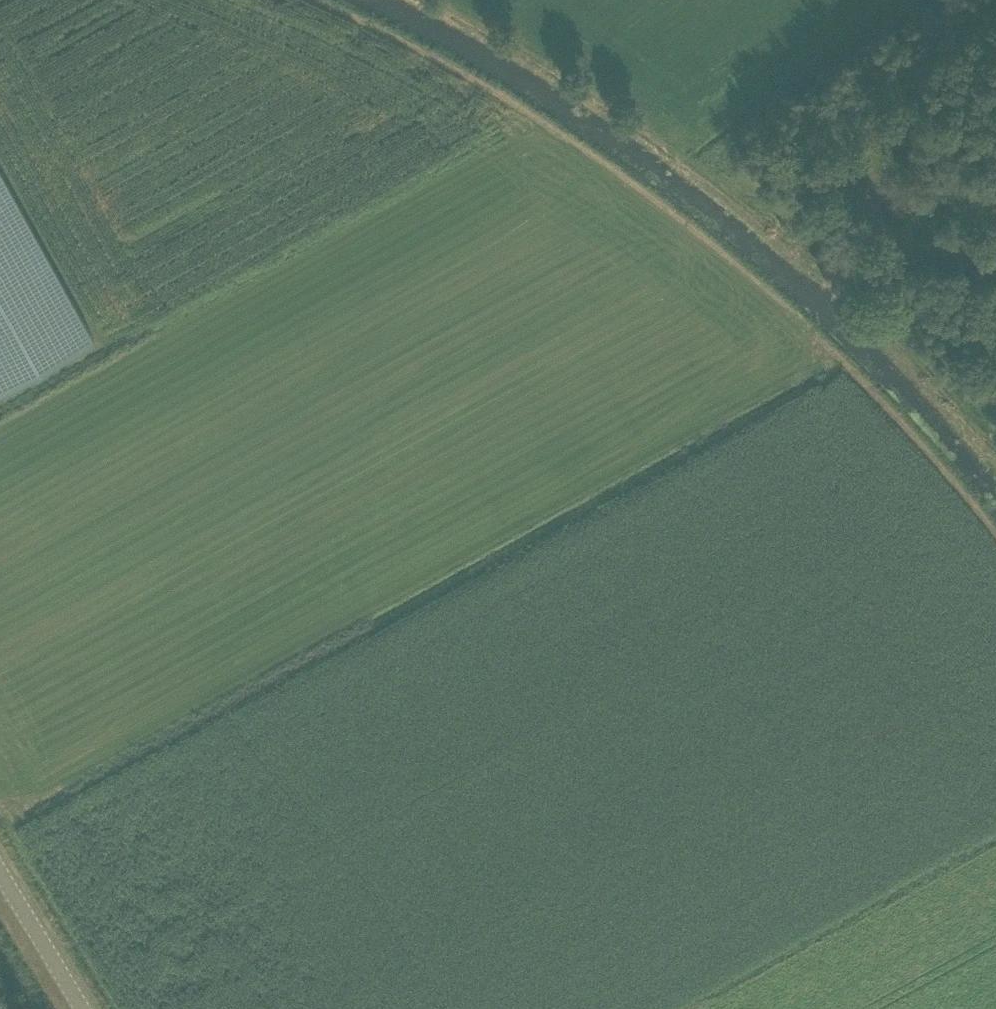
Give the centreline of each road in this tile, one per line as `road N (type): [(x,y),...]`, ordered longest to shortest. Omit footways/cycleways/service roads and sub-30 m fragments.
road 1 (unclassified): [(89,1008),(0,858)]

